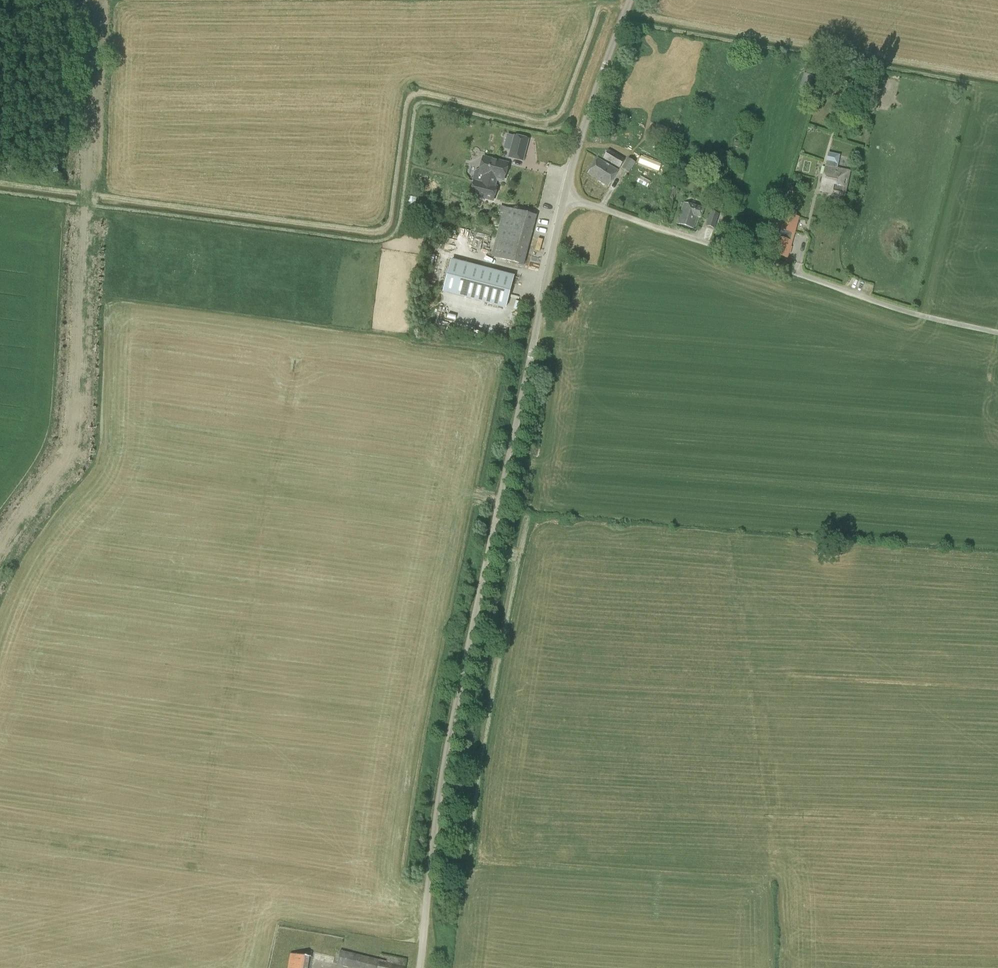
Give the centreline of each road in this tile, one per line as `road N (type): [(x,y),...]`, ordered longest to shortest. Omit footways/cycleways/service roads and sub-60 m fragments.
road 1 (unclassified): [(420,967),(437,796),(563,195)]
road 2 (unclassified): [(997,332),(905,312),(563,195)]
road 3 (unclassified): [(563,195),(632,0)]

